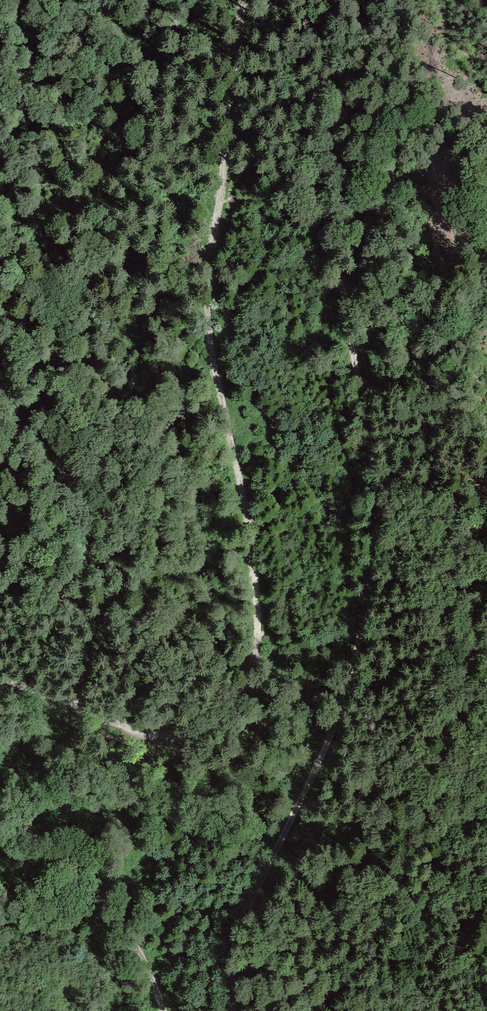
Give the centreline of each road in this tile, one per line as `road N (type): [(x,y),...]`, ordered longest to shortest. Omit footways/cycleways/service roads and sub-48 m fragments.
road 1 (track): [(235,1010),(235,937),(345,699),(377,518),(340,217),(356,0)]
road 2 (track): [(0,687),(110,724),(176,736),(212,728),(257,673),(264,632),(248,505),(209,332),(243,0)]
road 3 (track): [(162,1010),(115,915),(81,877),(0,816)]

